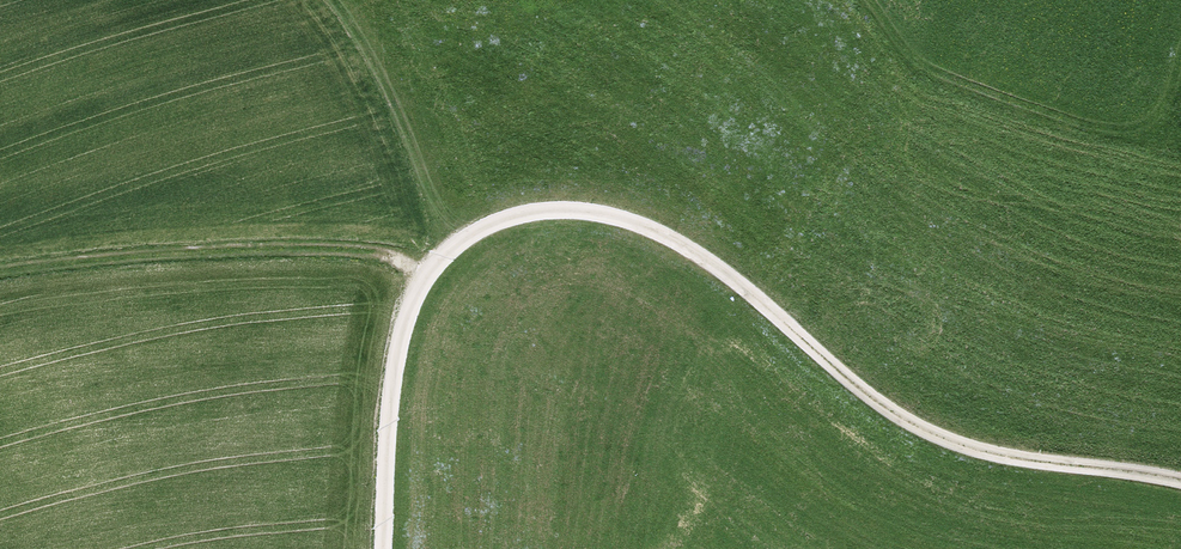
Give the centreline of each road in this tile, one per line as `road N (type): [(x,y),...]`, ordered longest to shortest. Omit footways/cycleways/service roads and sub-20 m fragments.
road 1 (track): [(384,548),(389,404),(418,287),(457,241),(530,212),(593,212),(679,245),(851,381),(931,430),(1001,453),(1180,479)]
road 2 (track): [(0,274),(118,259),(315,251),(429,266)]
road 3 (track): [(1180,112),(1177,130),(1137,139),(912,70),(847,0)]

